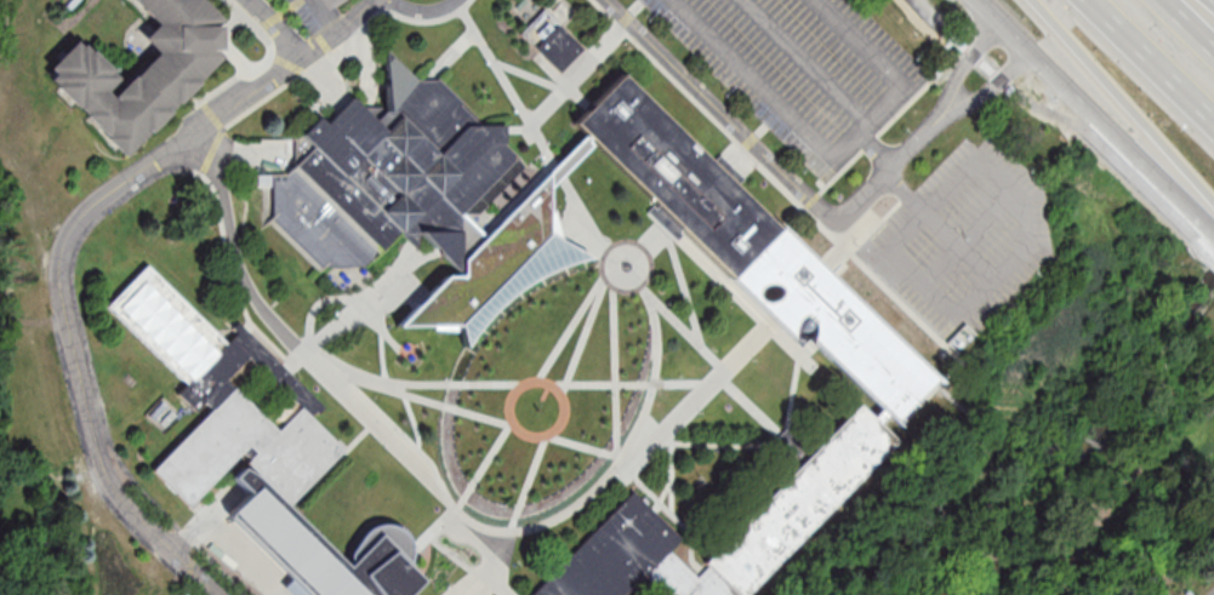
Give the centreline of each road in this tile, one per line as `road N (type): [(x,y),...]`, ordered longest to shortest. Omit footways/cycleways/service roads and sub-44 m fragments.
road 1 (secondary): [(978,0),(1213,236)]
road 2 (motorway): [(1037,0),(1213,211)]
road 3 (motorway): [(1086,0),(1213,124)]
road 4 (residential): [(944,114),(834,221)]

